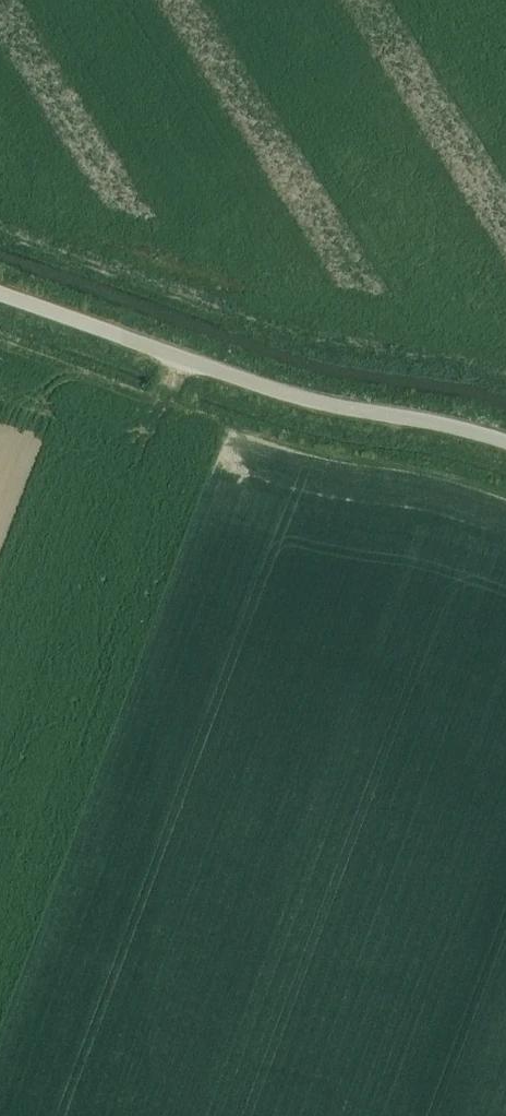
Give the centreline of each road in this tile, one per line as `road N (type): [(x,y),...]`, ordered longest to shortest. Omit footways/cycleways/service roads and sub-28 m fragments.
road 1 (unclassified): [(505,446),(439,423),(281,394),(0,295)]

